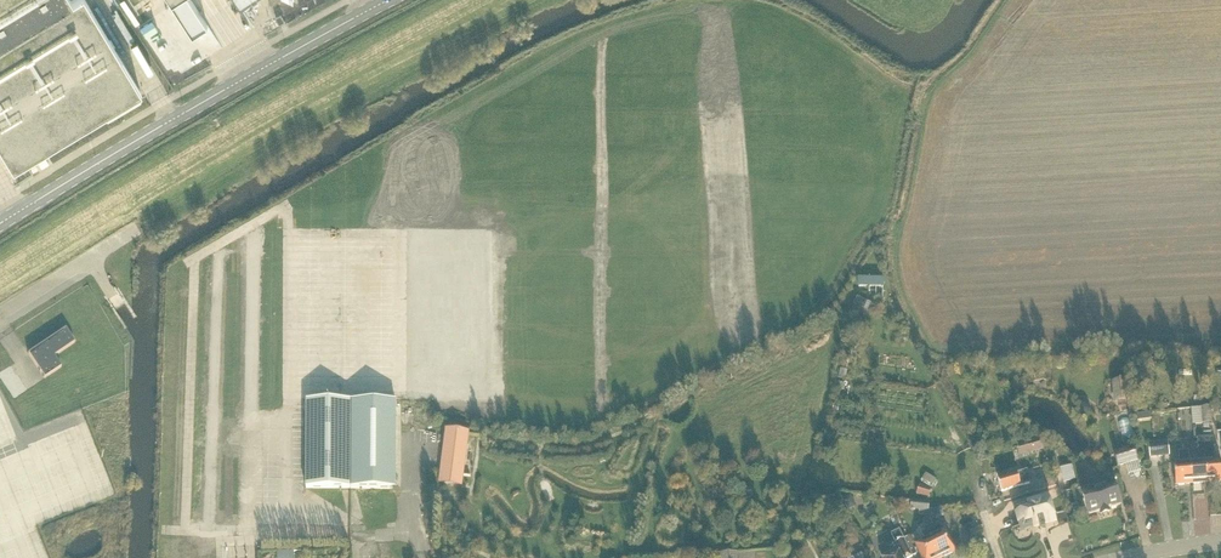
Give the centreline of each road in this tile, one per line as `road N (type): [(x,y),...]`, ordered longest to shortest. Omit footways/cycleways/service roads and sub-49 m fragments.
road 1 (secondary): [(0,224),(388,0)]
road 2 (track): [(969,461),(914,357),(887,351)]

